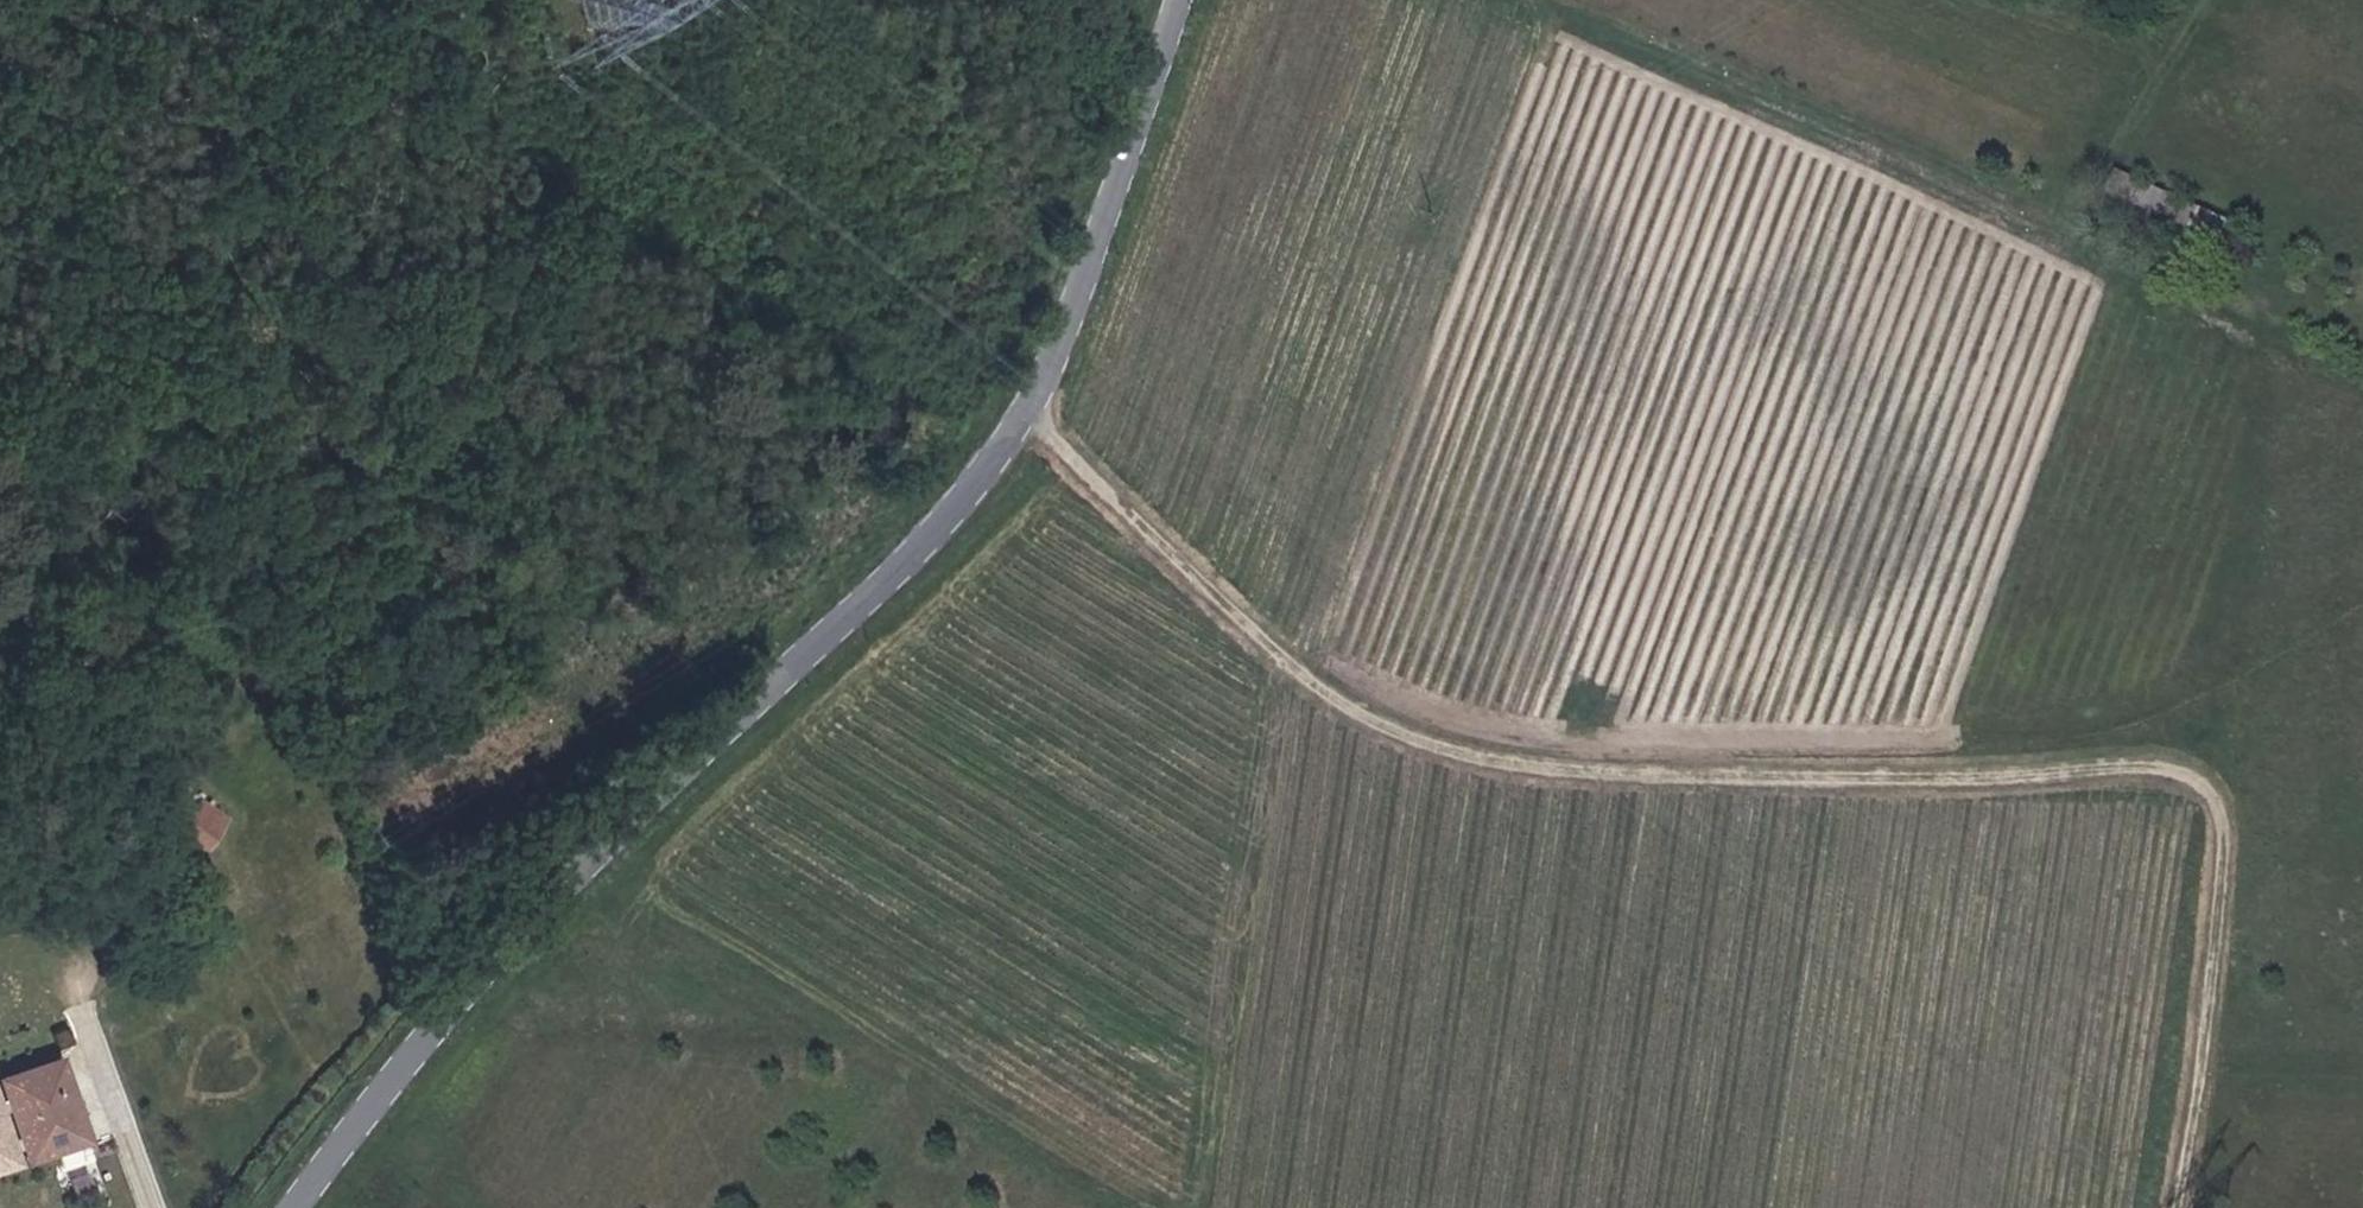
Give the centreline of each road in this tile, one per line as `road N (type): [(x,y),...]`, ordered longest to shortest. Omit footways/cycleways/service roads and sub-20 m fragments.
road 1 (track): [(1036,408),(1262,665),(1444,758),(2060,797),(2186,785),(2239,837),(2198,1207)]
road 2 (tertiary): [(293,1207),(457,1001),(569,882),(910,562),(1036,408),(1178,0)]

